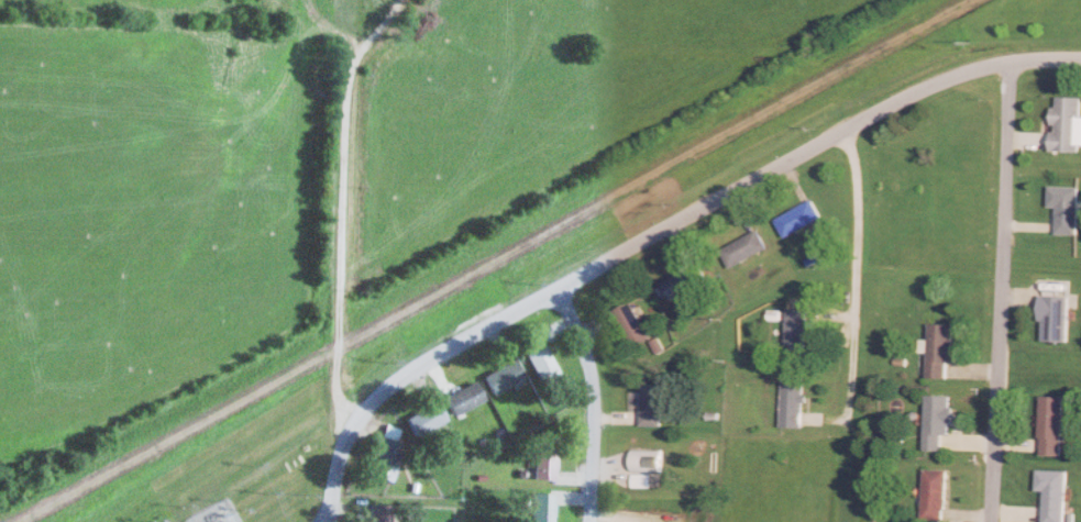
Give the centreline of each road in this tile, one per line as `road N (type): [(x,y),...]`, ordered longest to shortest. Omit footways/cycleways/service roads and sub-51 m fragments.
road 1 (residential): [(556,287),(907,95),(986,64),(1080,58)]
road 2 (residential): [(1010,60),(991,521)]
road 3 (residential): [(327,521),(346,435),(383,387),(556,287)]
road 4 (residential): [(832,133),(851,149),(856,170),(848,414)]
road 5 (residential): [(586,521),(592,367),(556,287)]

